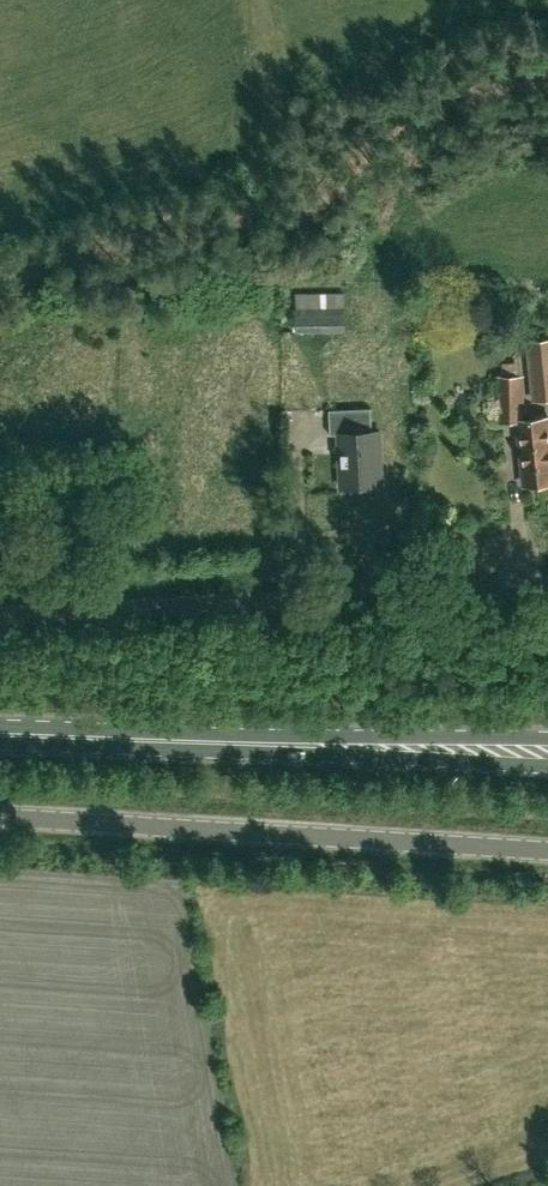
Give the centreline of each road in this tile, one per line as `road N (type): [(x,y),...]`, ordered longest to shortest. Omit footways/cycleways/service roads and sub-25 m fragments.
road 1 (unclassified): [(0,618),(547,582)]
road 2 (unclassified): [(547,854),(0,819)]
road 3 (primary): [(547,753),(0,735)]

